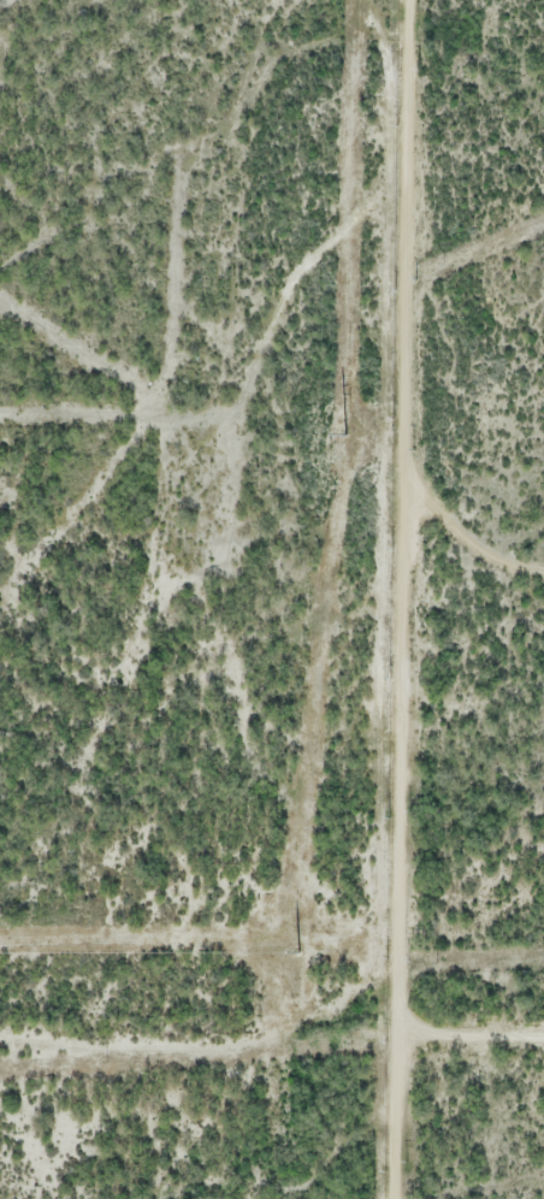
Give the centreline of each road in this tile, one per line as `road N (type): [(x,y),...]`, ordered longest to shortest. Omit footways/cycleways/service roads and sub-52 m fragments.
road 1 (track): [(382,1198),(408,0)]

